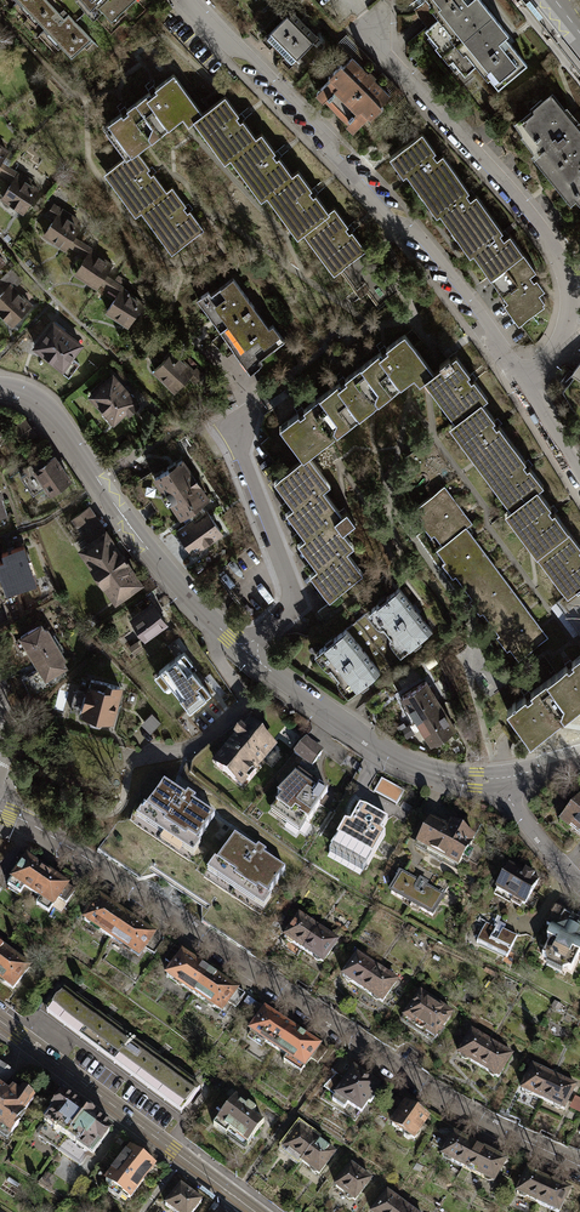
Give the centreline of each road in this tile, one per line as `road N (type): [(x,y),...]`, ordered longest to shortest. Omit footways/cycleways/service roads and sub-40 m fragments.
road 1 (unclassified): [(579,1166),(446,1100),(126,883),(0,814)]
road 2 (residential): [(518,381),(405,229),(334,158),(319,126),(192,0)]
road 3 (residential): [(518,381),(563,335),(566,275),(538,225),(366,35)]
road 4 (residential): [(0,388),(34,397),(51,414),(145,549),(248,651)]
road 5 (unclassified): [(253,1211),(0,1022)]
road 6 (residential): [(248,651),(381,749),(443,774),(494,781)]
road 7 (residential): [(242,426),(243,455),(289,591),(287,611),(248,651)]
road 8 (residential): [(579,885),(494,781)]

